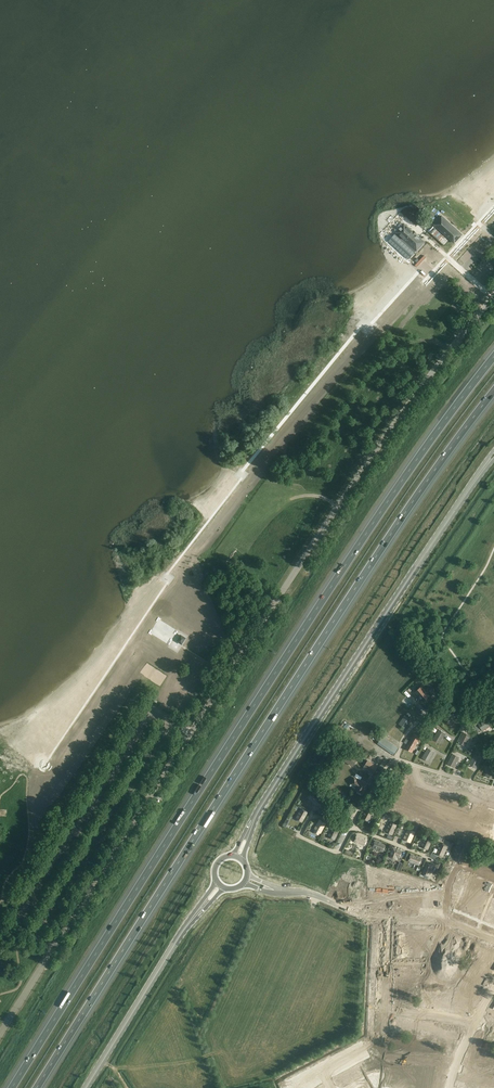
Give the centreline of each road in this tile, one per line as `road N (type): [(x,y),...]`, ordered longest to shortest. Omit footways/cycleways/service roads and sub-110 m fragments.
road 1 (motorway): [(493,358),(397,481),(12,1087)]
road 2 (motorway): [(40,1087),(493,391)]
road 3 (secondary): [(250,828),(477,478)]
road 4 (secondary): [(85,1087),(201,909)]
road 5 (residential): [(389,918),(386,1006),(474,1024)]

